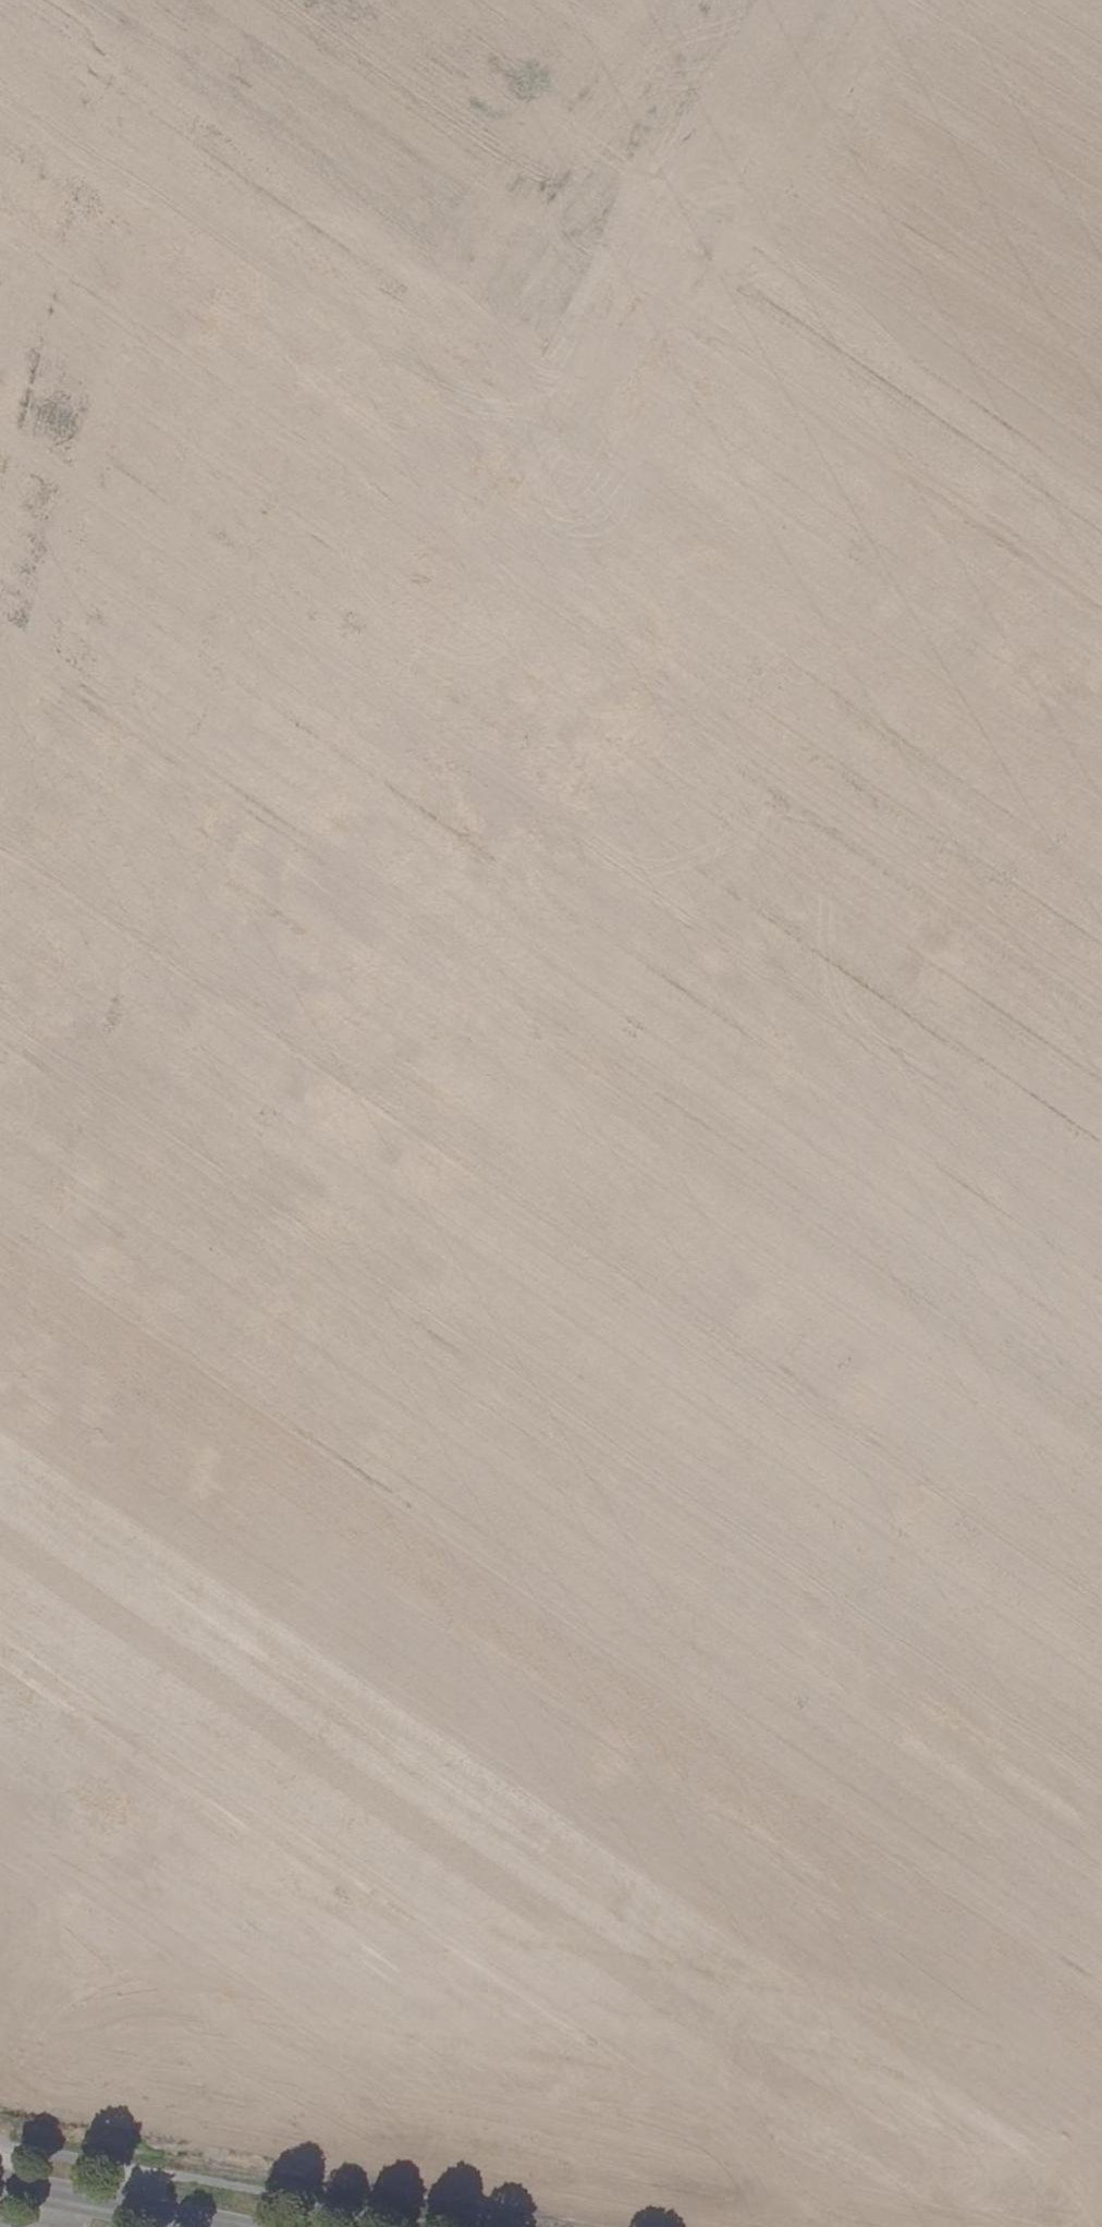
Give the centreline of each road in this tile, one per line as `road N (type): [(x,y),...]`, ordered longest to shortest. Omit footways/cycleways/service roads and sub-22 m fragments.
road 1 (tertiary): [(219,2226),(0,2184)]

